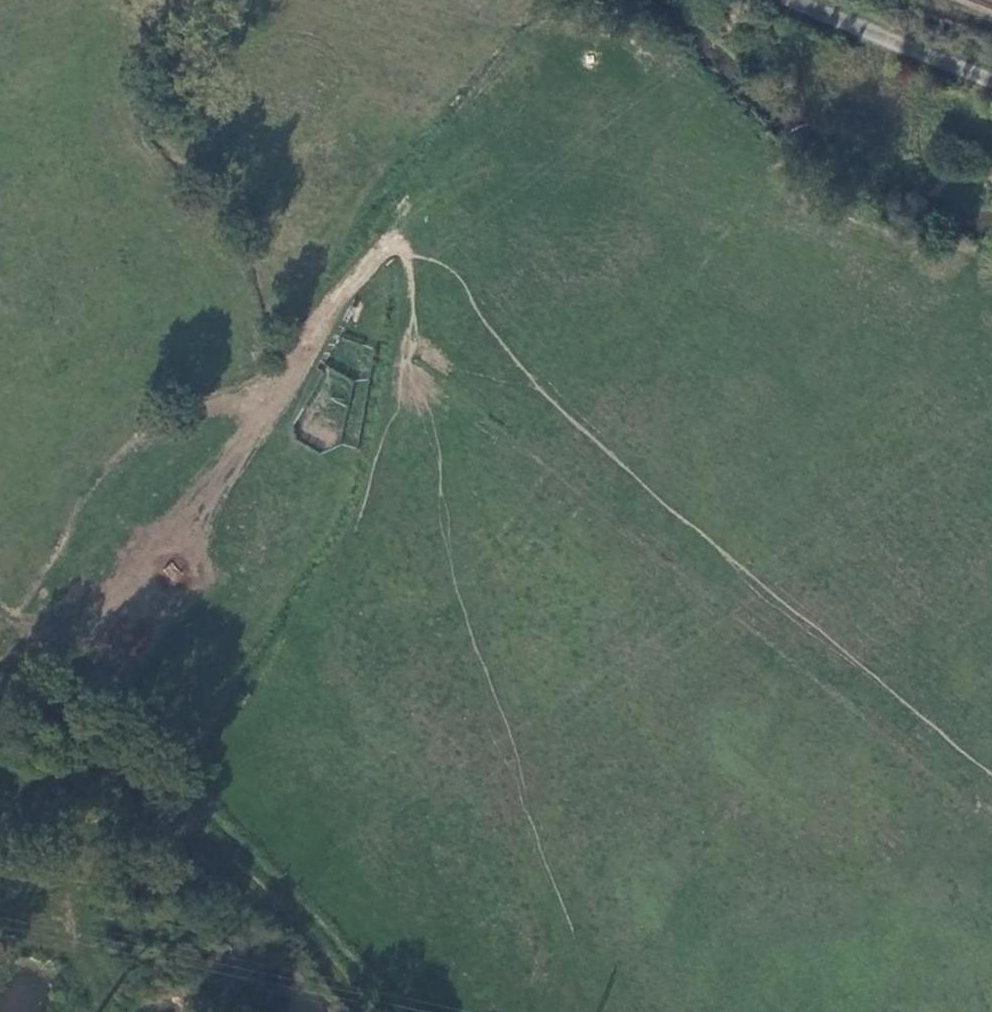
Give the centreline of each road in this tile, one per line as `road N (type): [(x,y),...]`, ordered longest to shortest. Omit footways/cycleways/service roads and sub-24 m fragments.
road 1 (track): [(371,1011),(332,958),(169,799),(0,697)]
road 2 (unclassified): [(991,79),(794,0)]

